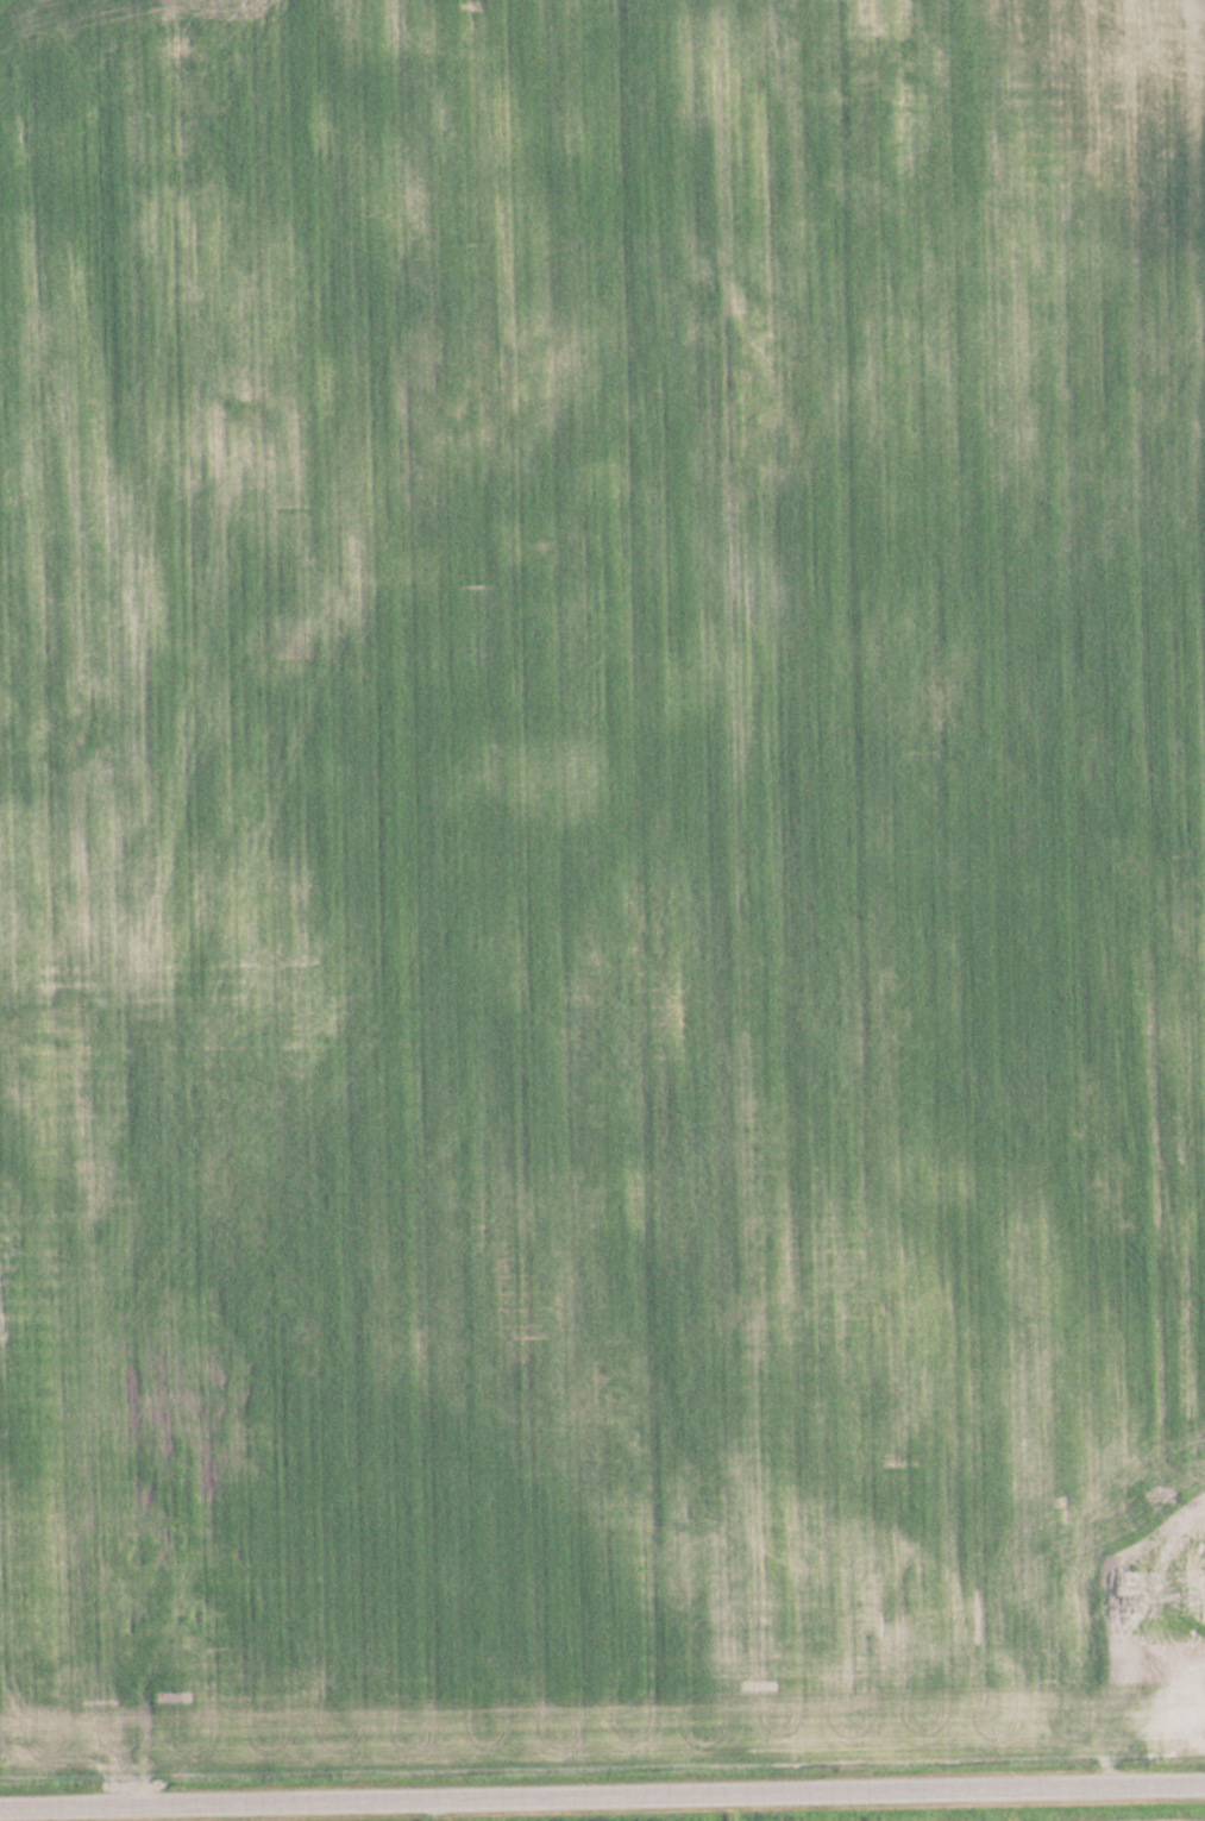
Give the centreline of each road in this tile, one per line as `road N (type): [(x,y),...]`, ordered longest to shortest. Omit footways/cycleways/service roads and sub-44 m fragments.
road 1 (tertiary): [(0,1809),(1204,1788)]

